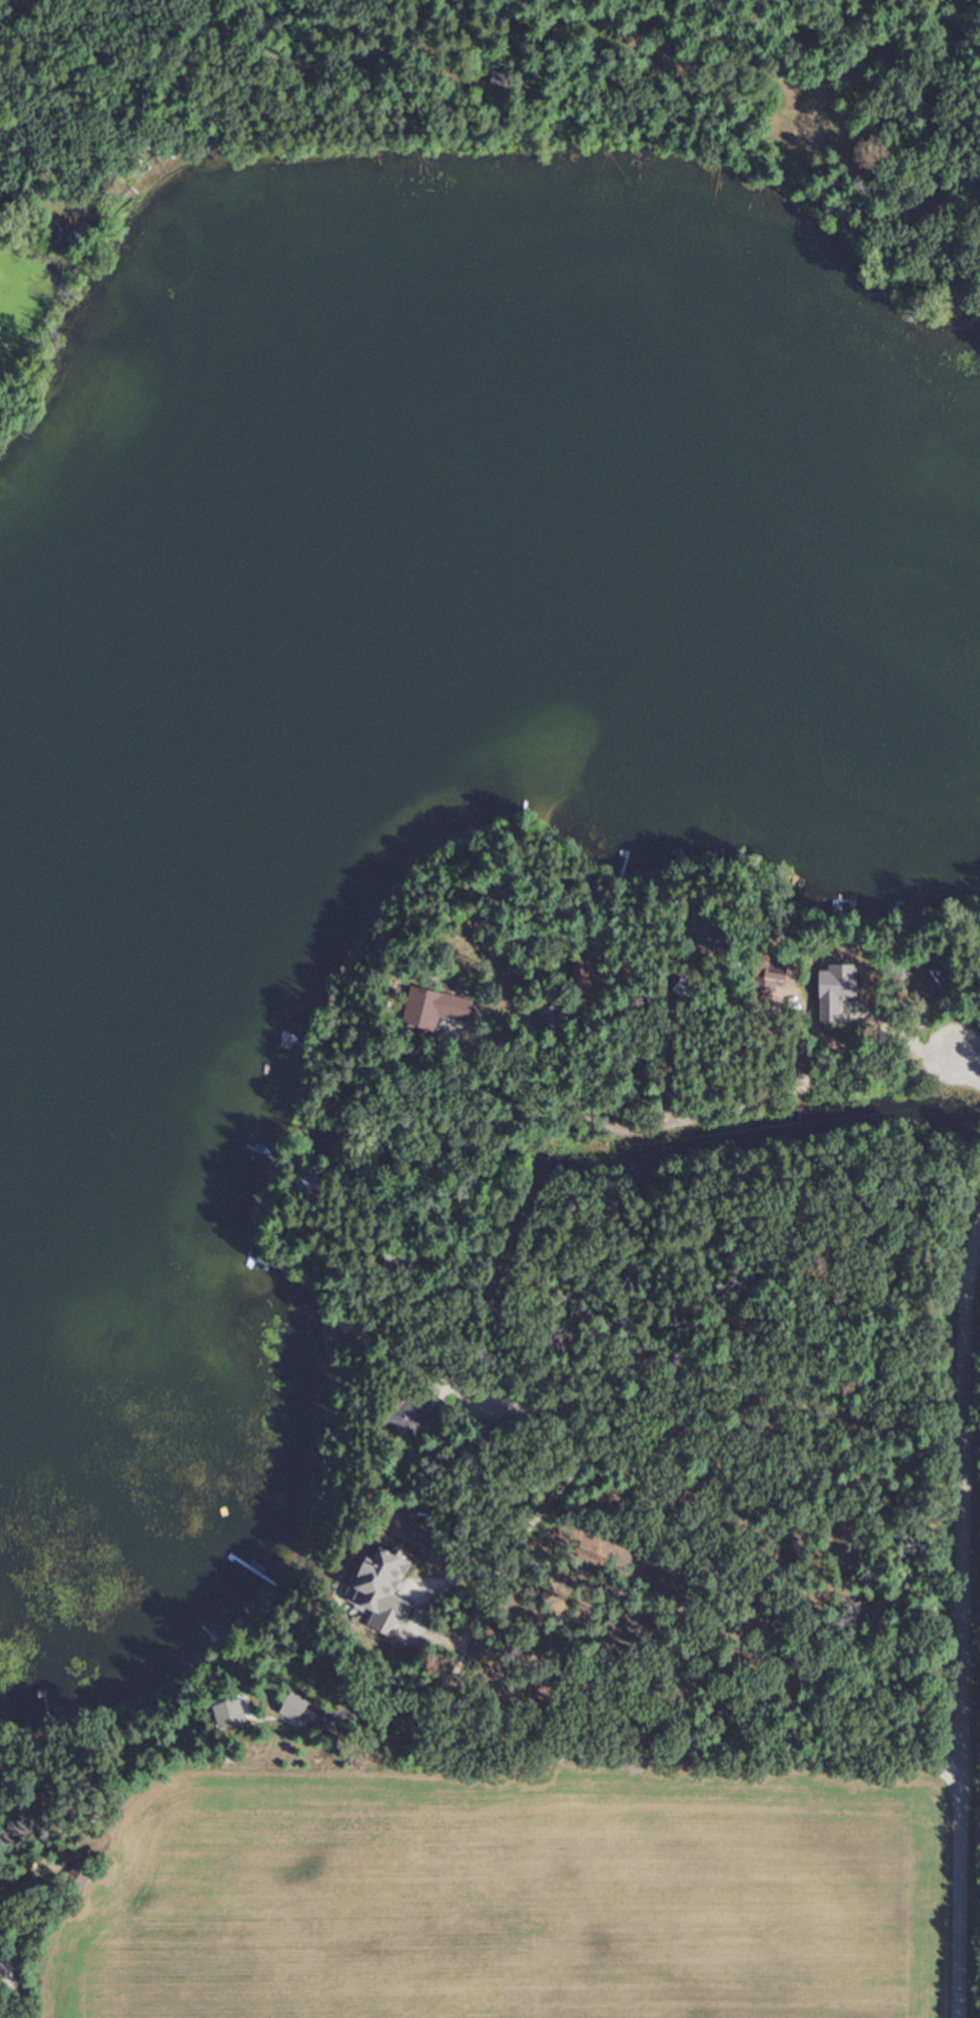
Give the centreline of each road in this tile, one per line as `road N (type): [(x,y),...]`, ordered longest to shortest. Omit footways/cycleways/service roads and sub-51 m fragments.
road 1 (residential): [(961,2017),(966,1333),(979,1245)]
road 2 (residential): [(979,1094),(927,1074),(839,1088),(637,1144),(568,1135),(535,1110),(483,987)]

